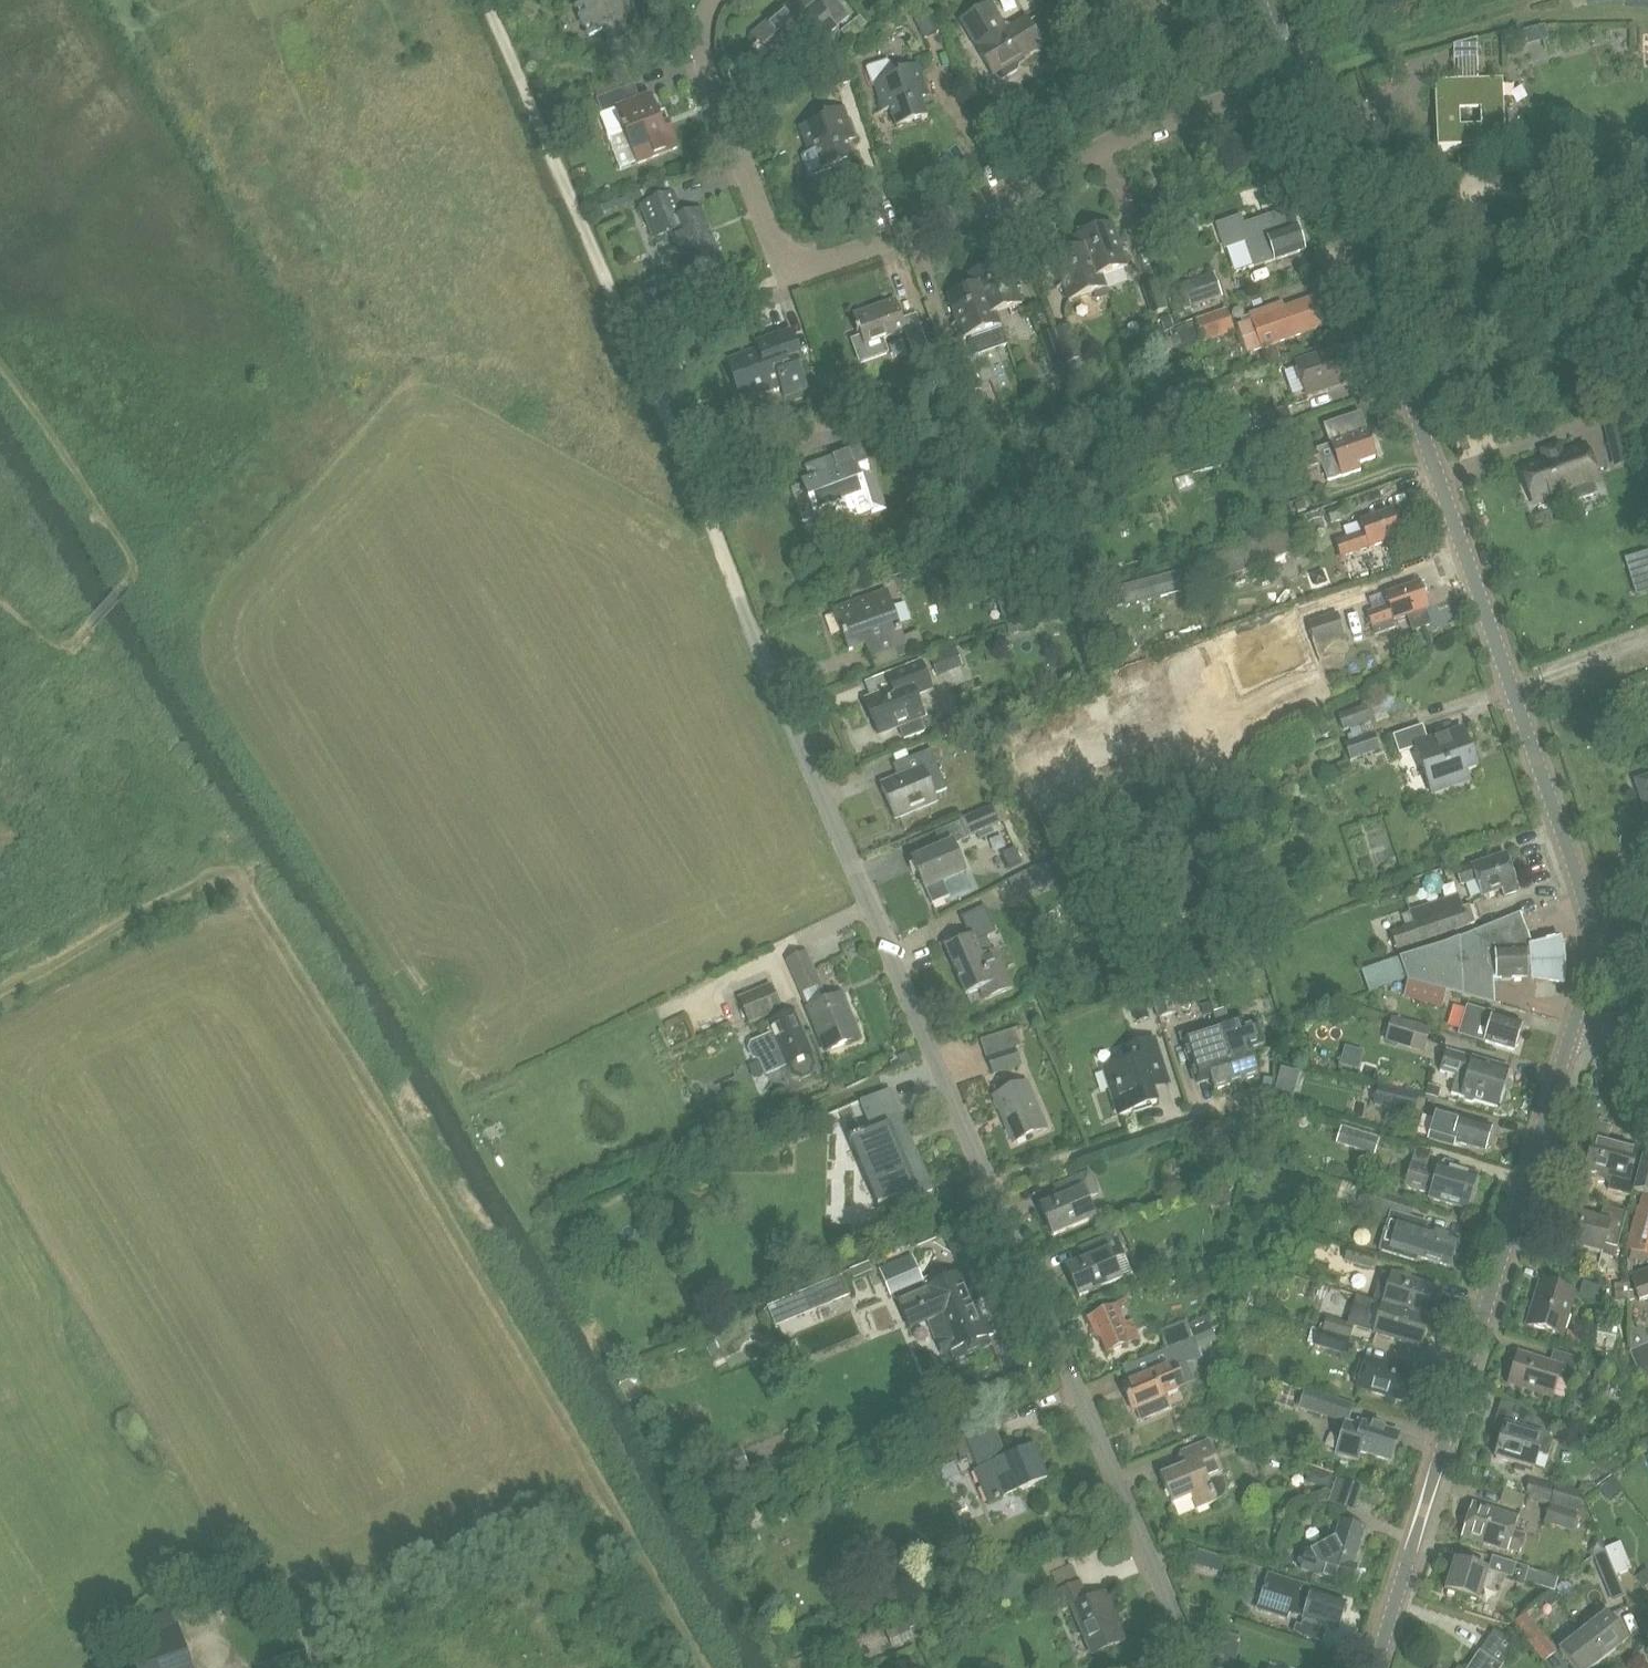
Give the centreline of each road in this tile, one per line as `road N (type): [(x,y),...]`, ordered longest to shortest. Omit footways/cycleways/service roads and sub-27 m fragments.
road 1 (tertiary): [(1572,1025),(1588,964),(1584,898),(1302,74)]
road 2 (residential): [(1302,74),(1126,135),(972,211),(801,264),(785,260),(772,234),(708,68),(703,31),(712,0)]
road 3 (tertiary): [(1374,1667),(1572,1025)]
road 4 (residential): [(988,1184),(727,568)]
road 5 (track): [(727,568),(487,0)]
road 6 (residential): [(1199,1667),(988,1184)]
road 7 (residential): [(988,1184),(1262,1098)]

